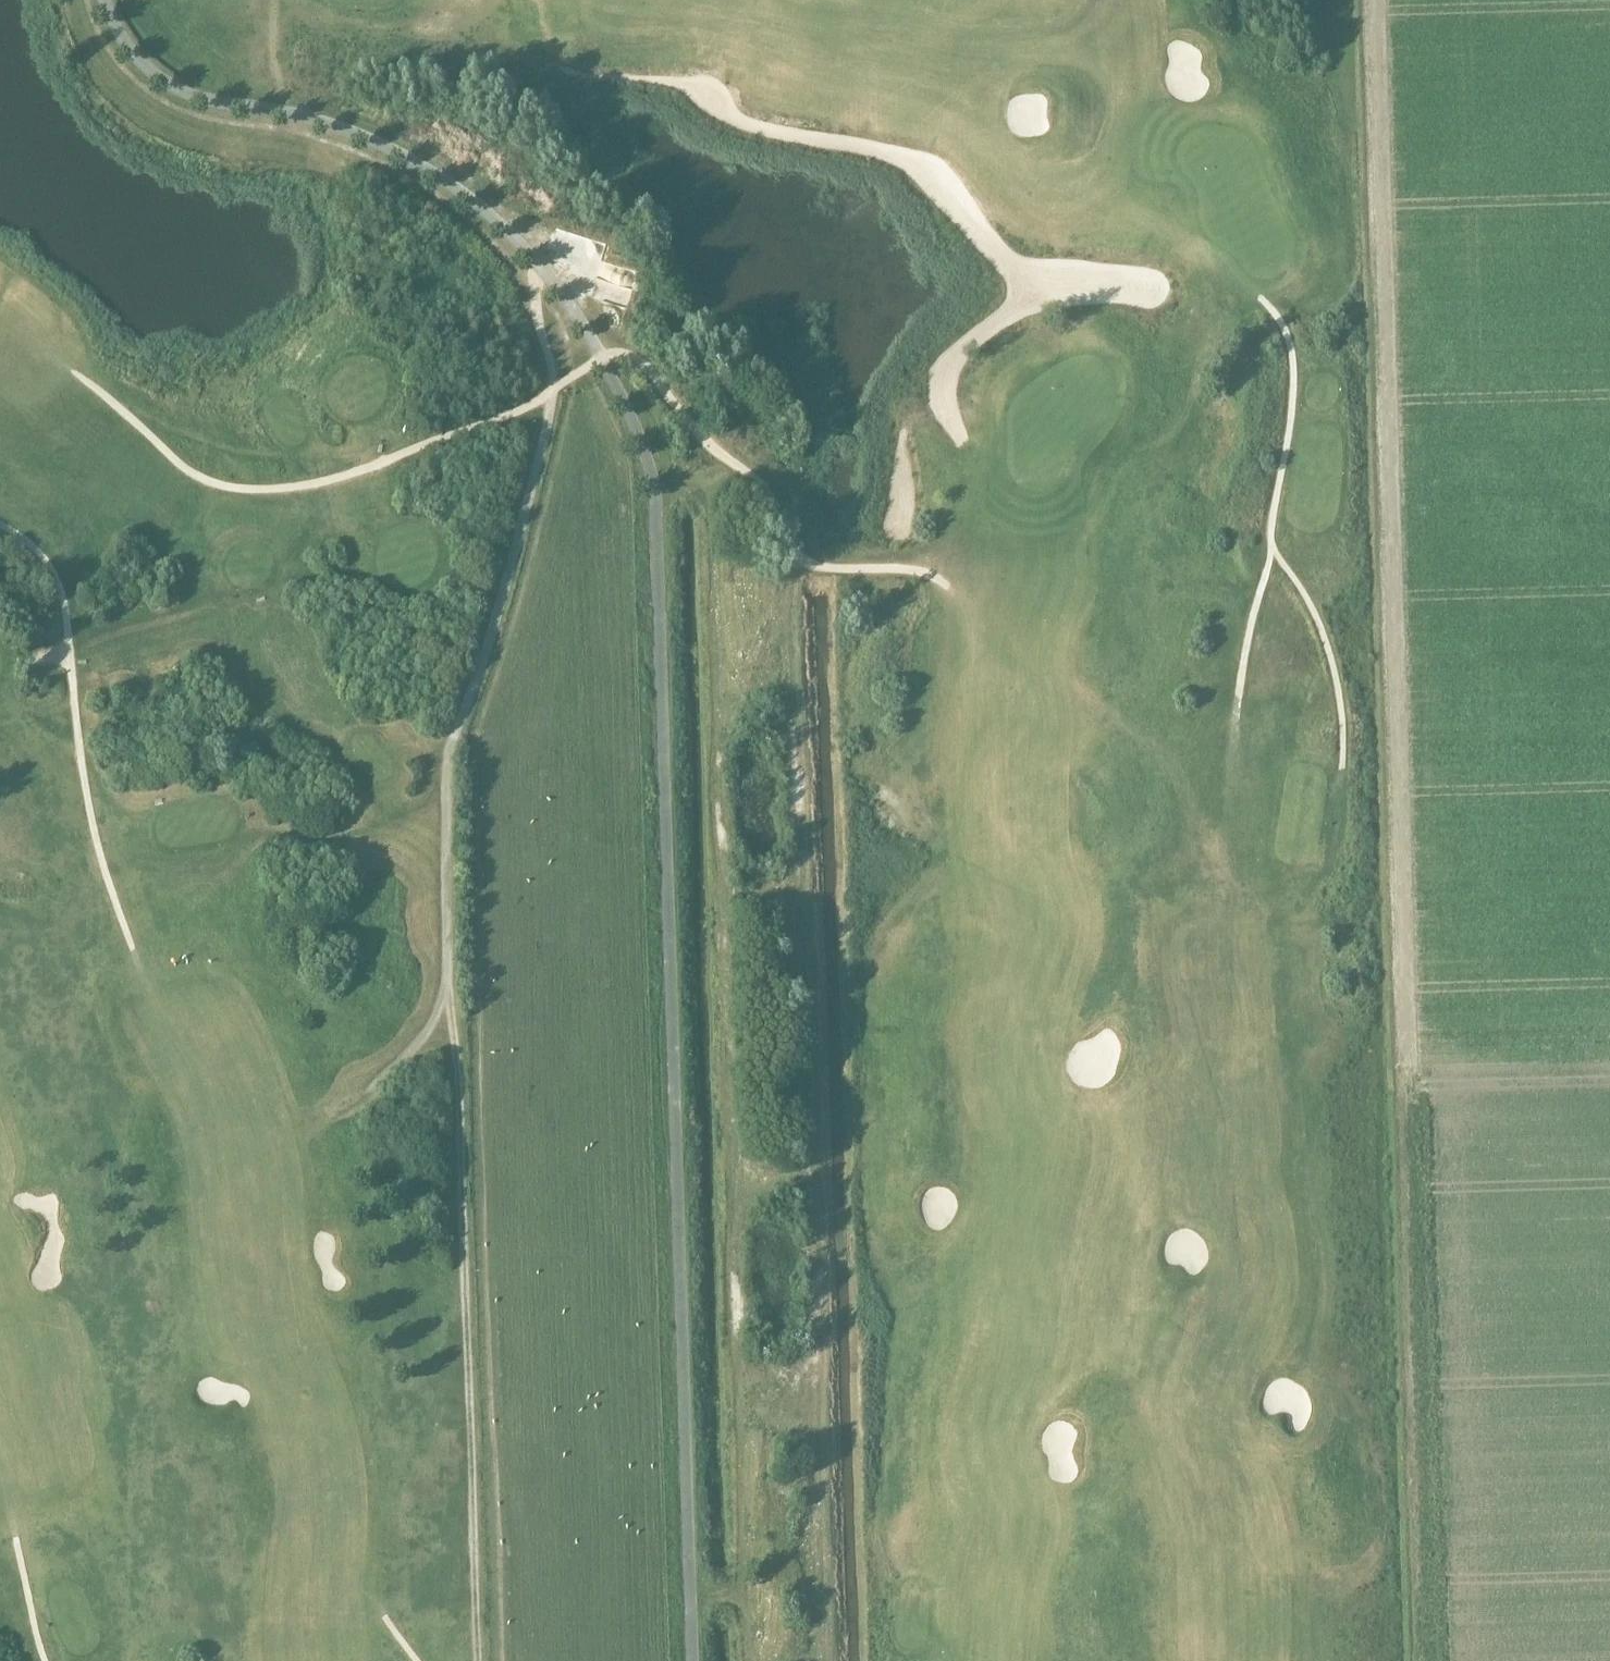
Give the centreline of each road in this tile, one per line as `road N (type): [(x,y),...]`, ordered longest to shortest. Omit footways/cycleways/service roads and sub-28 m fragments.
road 1 (track): [(542,270),(531,293),(548,379),(543,449),(446,768),(446,969),(478,1660)]
road 2 (track): [(77,378),(191,475),(264,489),(345,475),(491,422),(608,355),(628,356),(647,368),(694,434),(769,494),(789,547),(805,564),(905,569),(944,587)]
road 3 (track): [(417,1660),(387,1620),(377,1586),(394,1478),(381,1251),(365,1215),(302,1135),(416,1046),(436,1012),(446,969)]
road 4 (track): [(0,525),(36,551),(59,585),(91,823),(130,946)]
road 5 (track): [(0,1538),(33,1529),(98,1483),(133,1428),(171,1336),(150,1267)]
road 6 (track): [(44,1660),(13,1537)]

